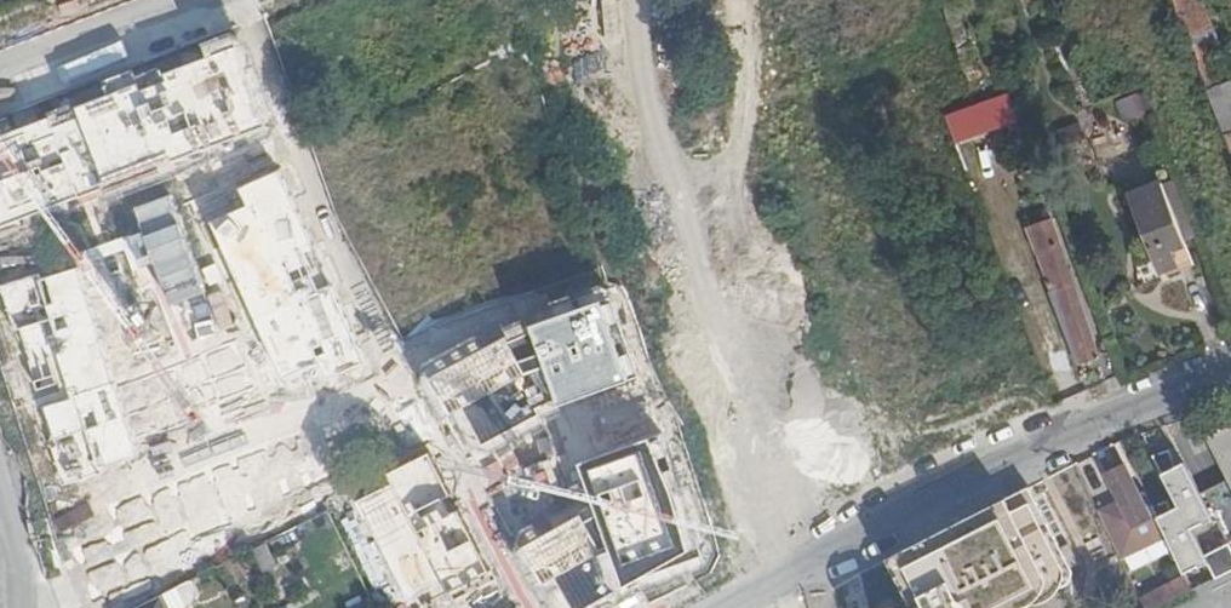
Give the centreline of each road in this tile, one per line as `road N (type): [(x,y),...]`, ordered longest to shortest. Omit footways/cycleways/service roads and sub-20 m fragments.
road 1 (residential): [(1230,378),(966,483),(719,607)]
road 2 (unknown): [(207,0),(0,78)]

